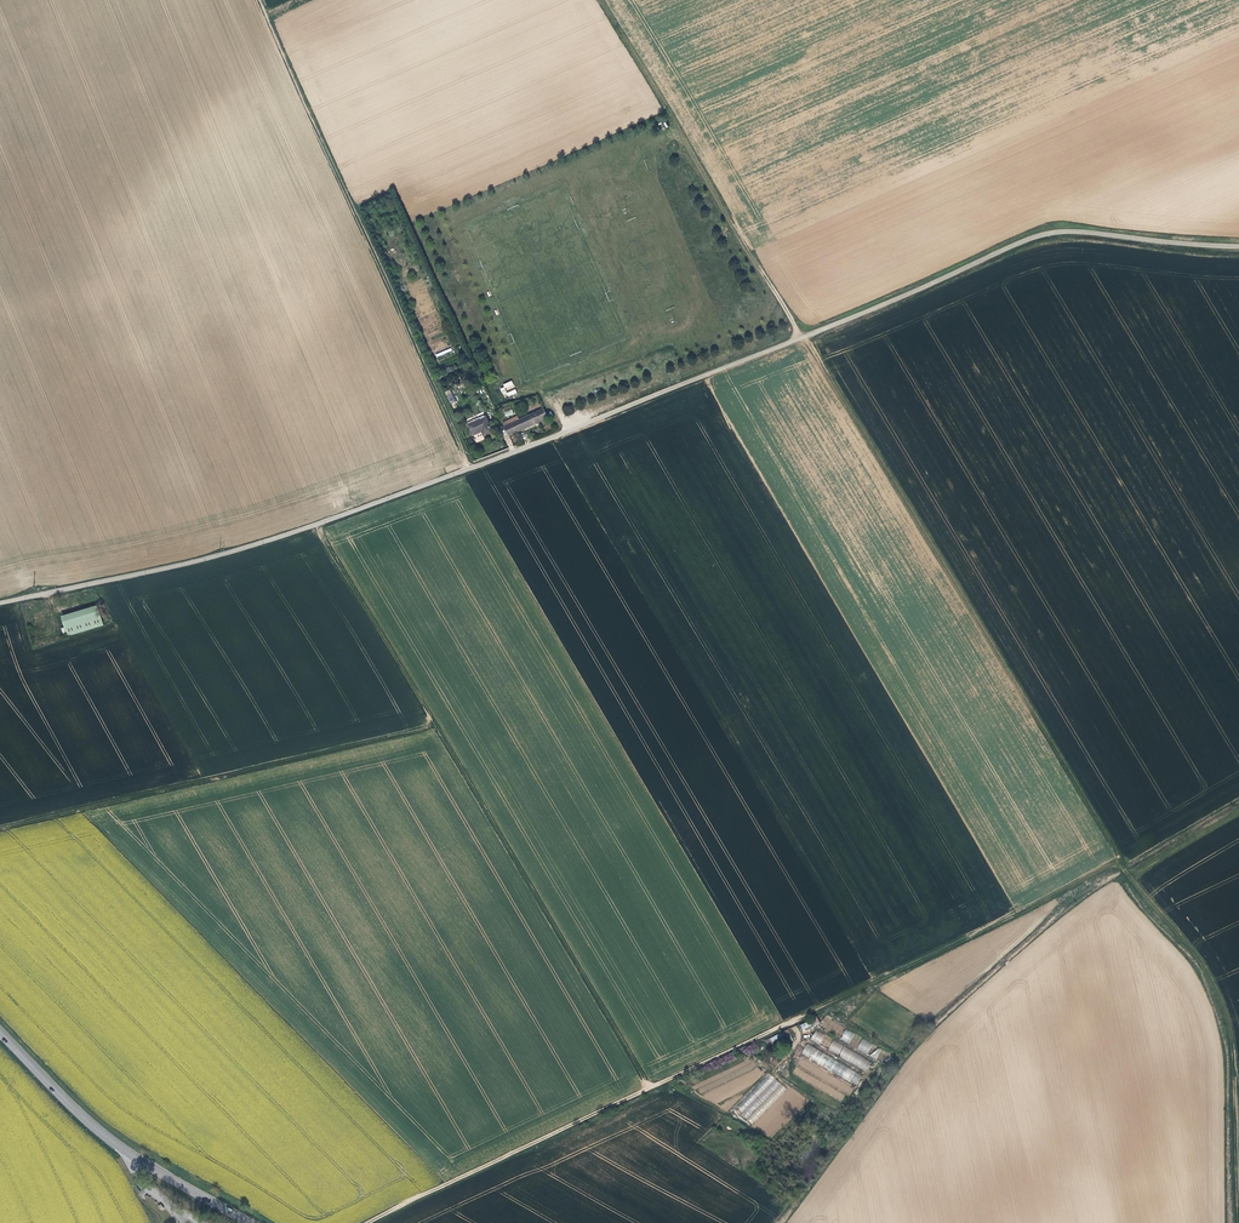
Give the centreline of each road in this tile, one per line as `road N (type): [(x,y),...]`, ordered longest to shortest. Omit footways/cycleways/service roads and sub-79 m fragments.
road 1 (unclassified): [(0,605),(189,565),(315,525),(852,318),(1032,238),(1078,231),(1238,248)]
road 2 (track): [(805,336),(1118,861),(1213,976),(1235,1055),(1238,1216)]
road 3 (track): [(366,1222),(1118,861)]
road 4 (track): [(650,1087),(315,525)]
road 5 (track): [(468,469),(258,0)]
road 6 (track): [(435,726),(0,828)]
road 7 (secondary): [(0,1032),(103,1134),(249,1222)]
road 8 (track): [(666,108),(799,339)]
road 9 (track): [(1238,812),(1130,876)]

